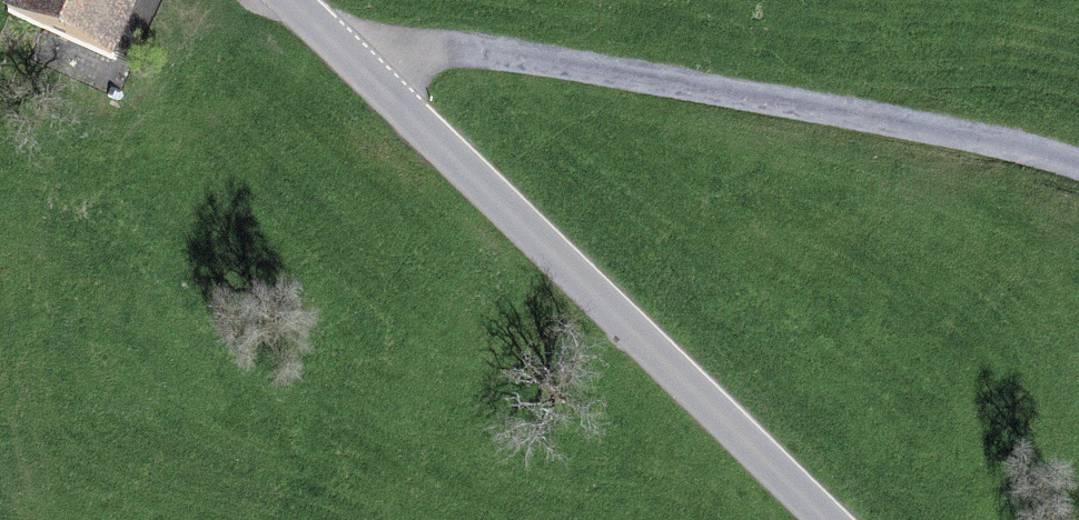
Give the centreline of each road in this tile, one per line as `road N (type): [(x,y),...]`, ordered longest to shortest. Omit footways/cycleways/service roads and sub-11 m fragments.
road 1 (unclassified): [(282,0),(555,253),(825,519)]
road 2 (track): [(359,68),(414,49),(948,133),(1078,163)]

